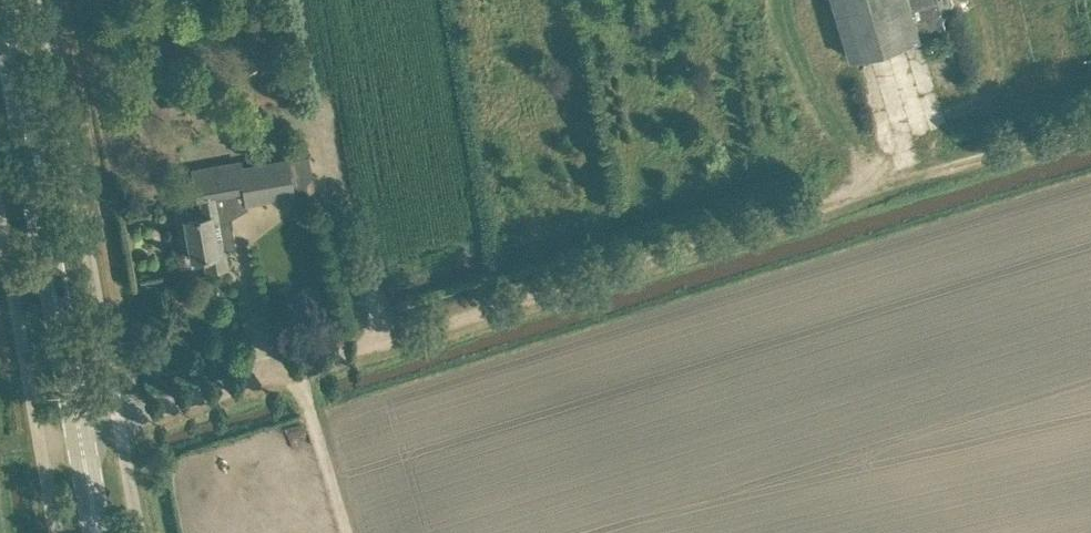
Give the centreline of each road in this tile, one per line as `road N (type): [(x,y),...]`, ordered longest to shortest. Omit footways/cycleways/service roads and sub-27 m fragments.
road 1 (unclassified): [(121,418),(878,187)]
road 2 (primary): [(80,430),(1,0)]
road 3 (unclassified): [(121,418),(44,0)]
road 4 (track): [(1090,121),(878,187)]
road 5 (unclassified): [(39,444),(0,230)]

